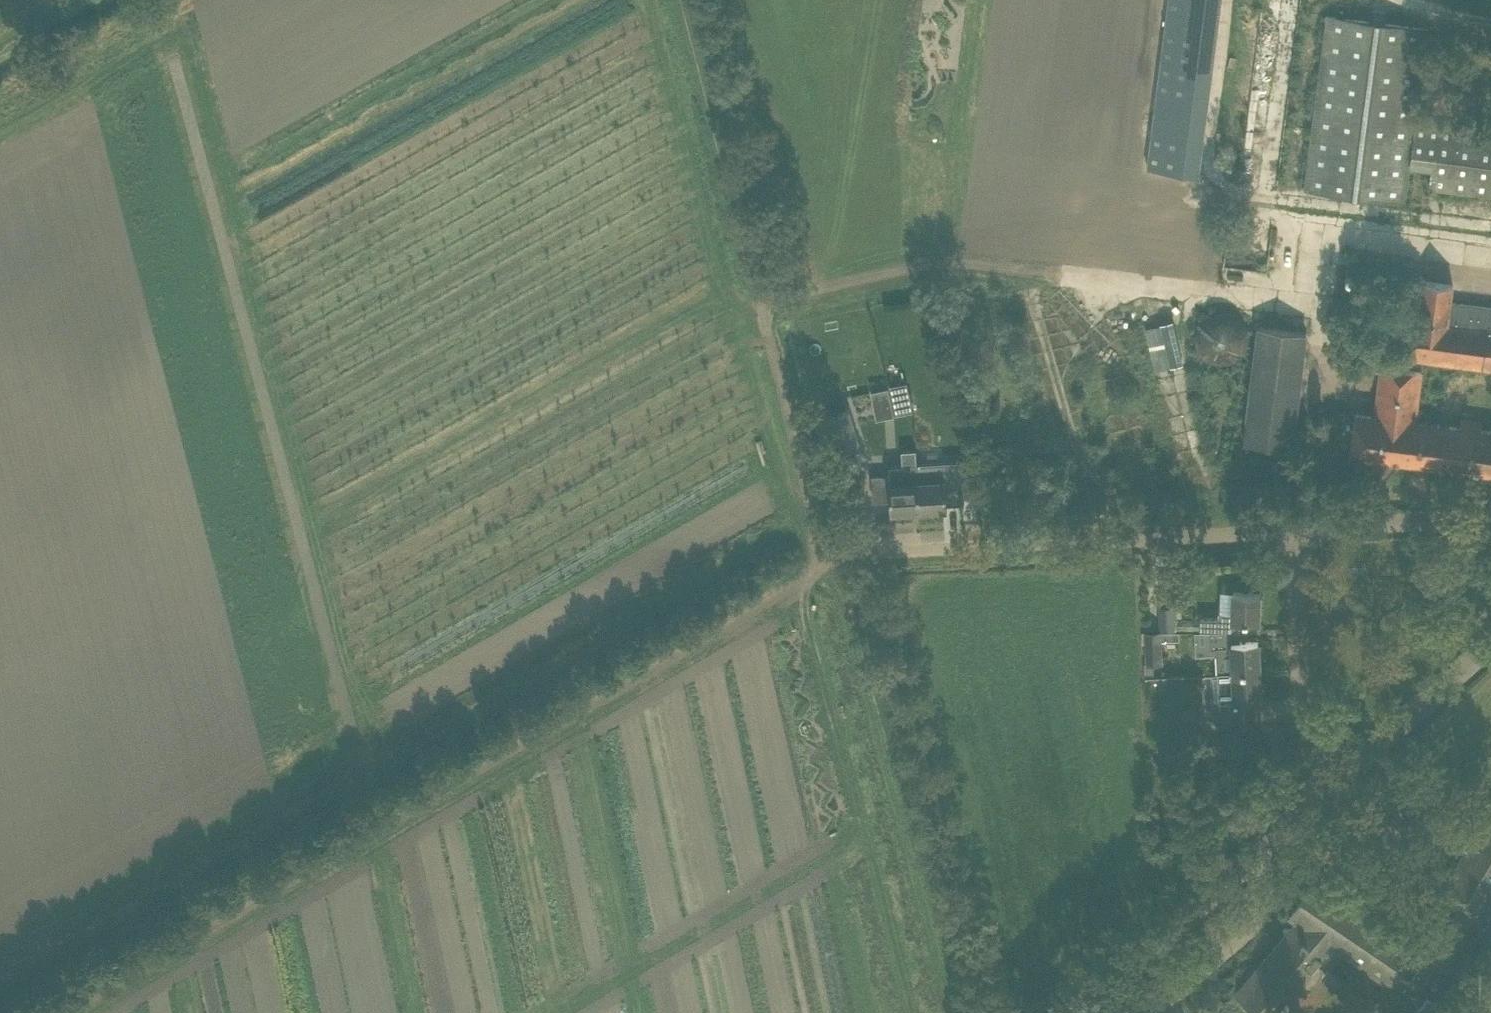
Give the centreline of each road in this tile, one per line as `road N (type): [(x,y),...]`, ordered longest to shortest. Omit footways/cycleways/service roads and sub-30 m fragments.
road 1 (track): [(815,527),(777,528),(0,985)]
road 2 (track): [(80,1012),(802,593),(823,558)]
road 3 (residential): [(857,556),(1296,529)]
road 4 (unclassified): [(1081,1012),(1331,790)]
road 5 (track): [(757,306),(679,0)]
road 6 (track): [(757,306),(936,265),(1060,275)]
road 7 (residential): [(1331,790),(1302,711),(1296,529)]
road 8 (track): [(815,527),(757,306)]
road 9 (unclassified): [(1331,790),(1490,643)]
road 10 (residential): [(1296,529),(1490,517)]

